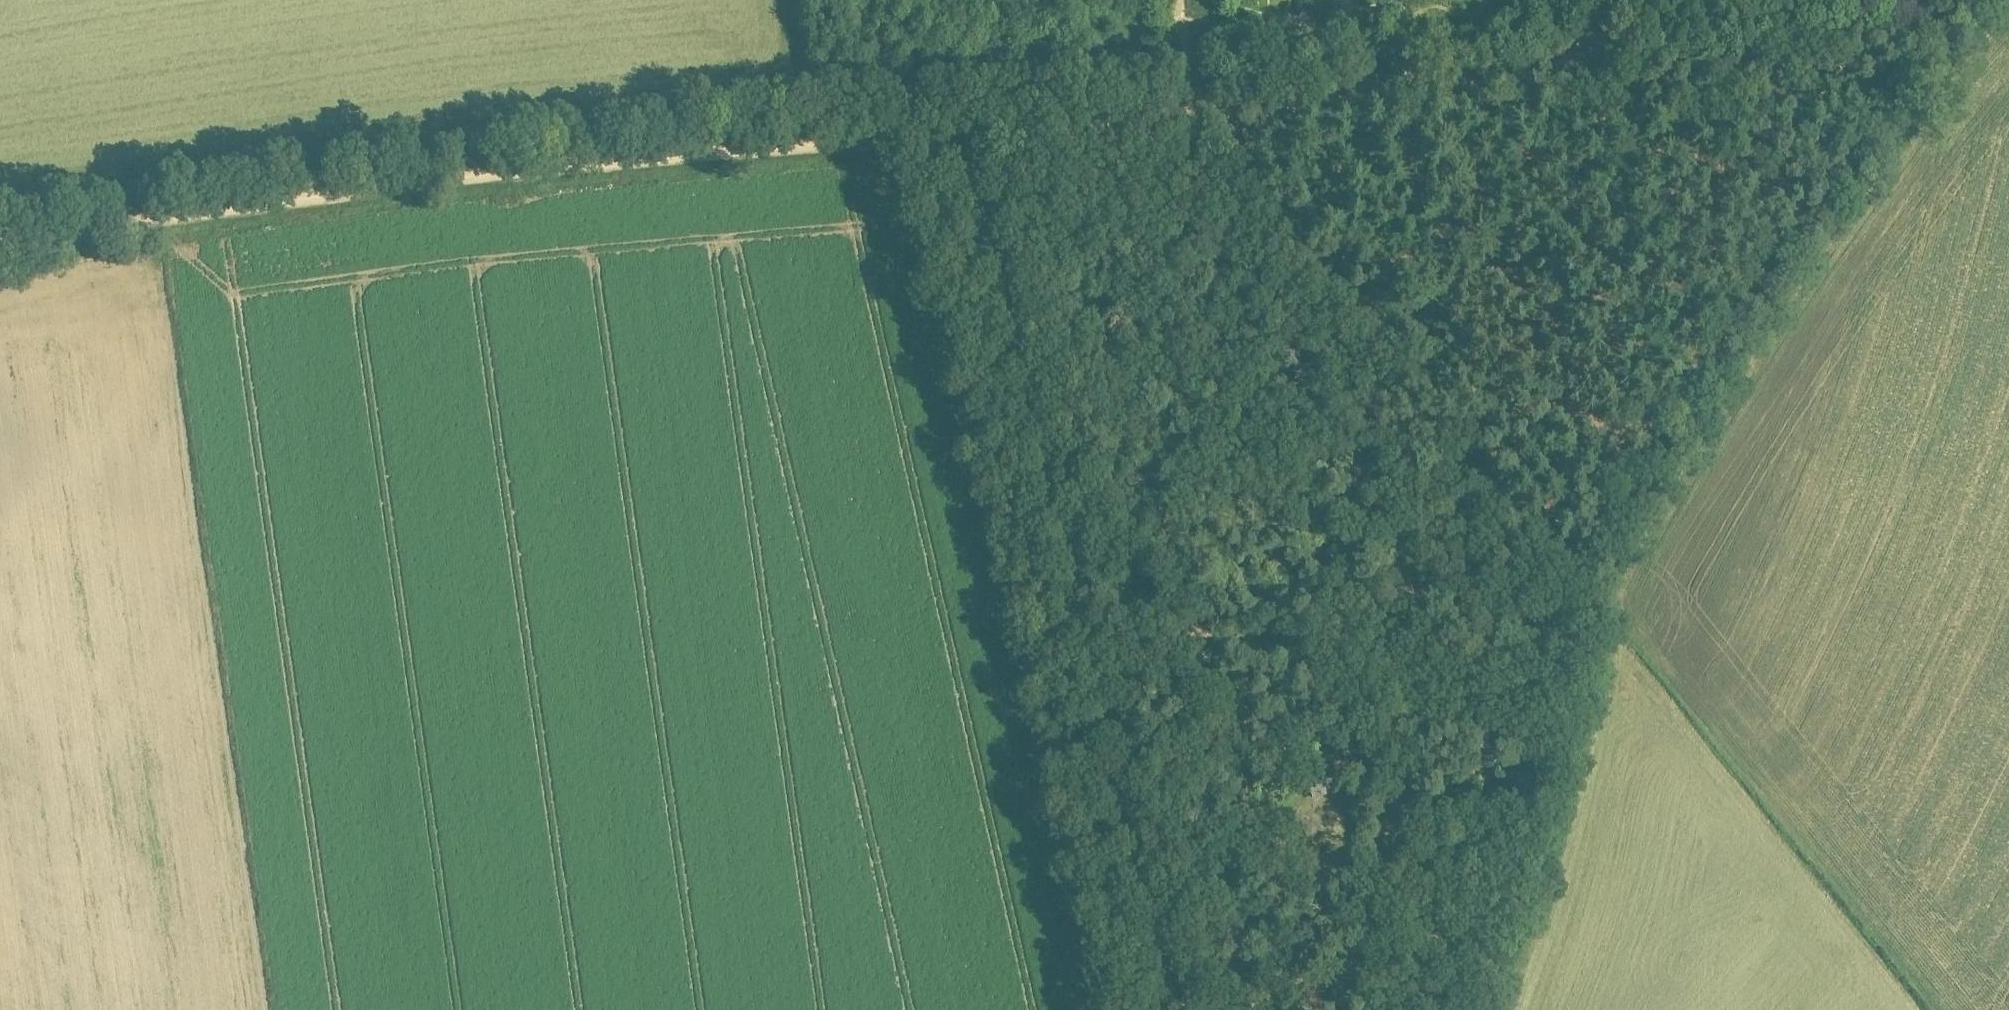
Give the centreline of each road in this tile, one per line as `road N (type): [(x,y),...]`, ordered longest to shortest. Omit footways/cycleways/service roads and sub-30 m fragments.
road 1 (track): [(0,244),(722,150),(1504,79),(1577,56),(1595,33),(1604,0)]
road 2 (track): [(963,129),(1179,1009)]
road 3 (track): [(1165,949),(1252,916),(1333,858)]

